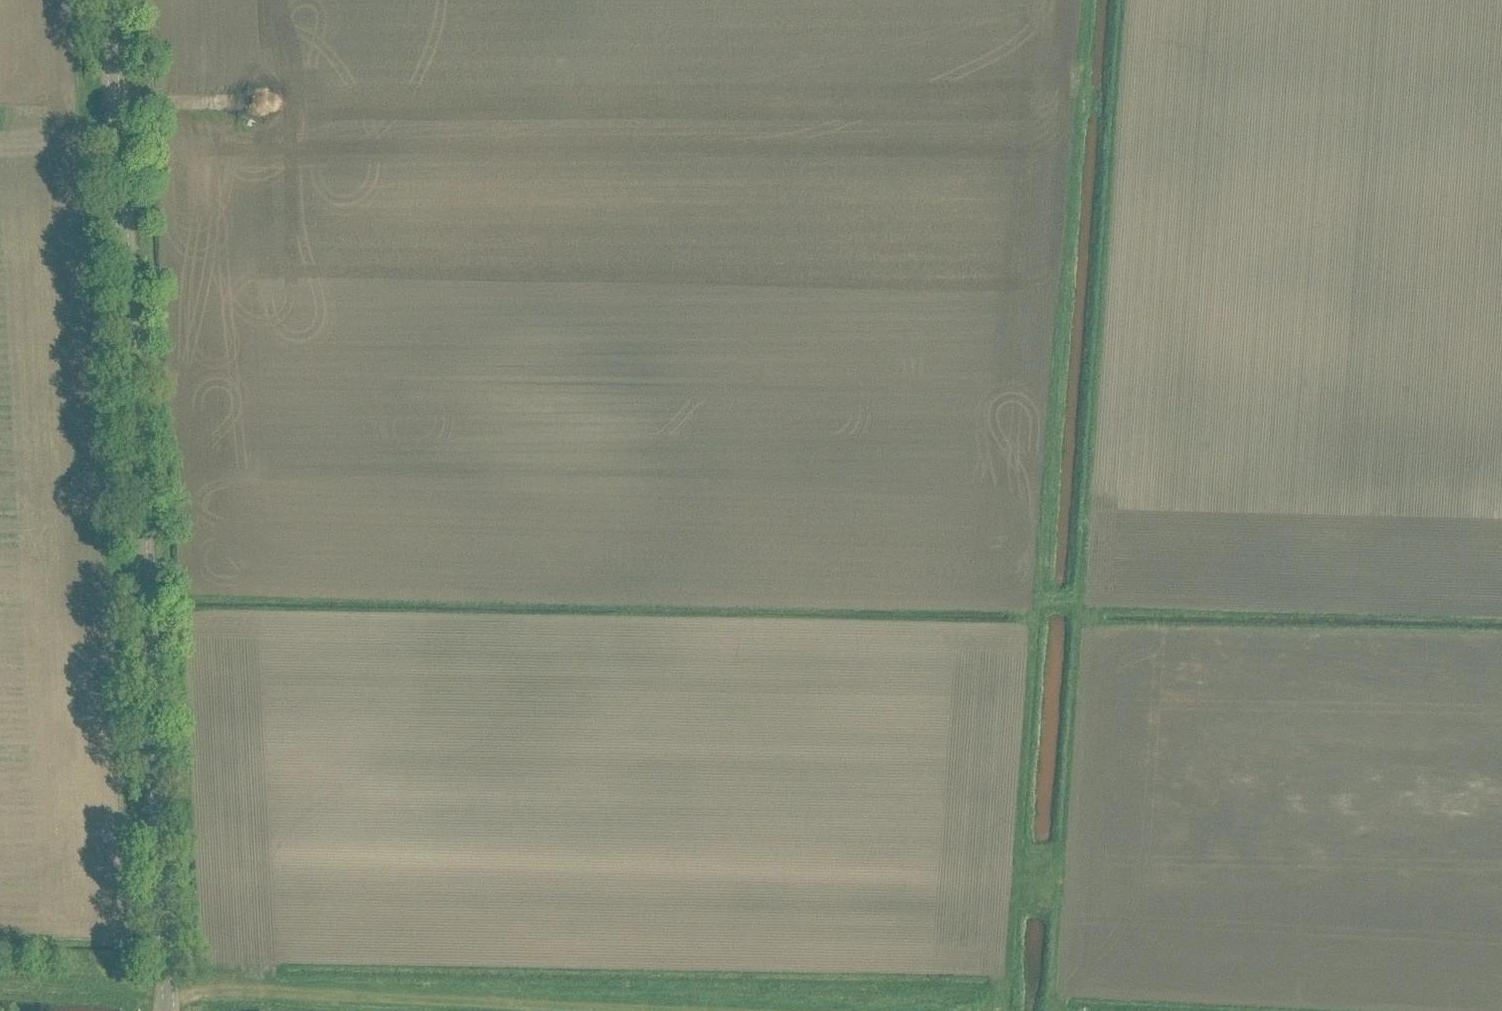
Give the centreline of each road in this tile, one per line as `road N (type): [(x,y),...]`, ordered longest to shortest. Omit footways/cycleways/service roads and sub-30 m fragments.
road 1 (tertiary): [(169,1010),(108,0)]

